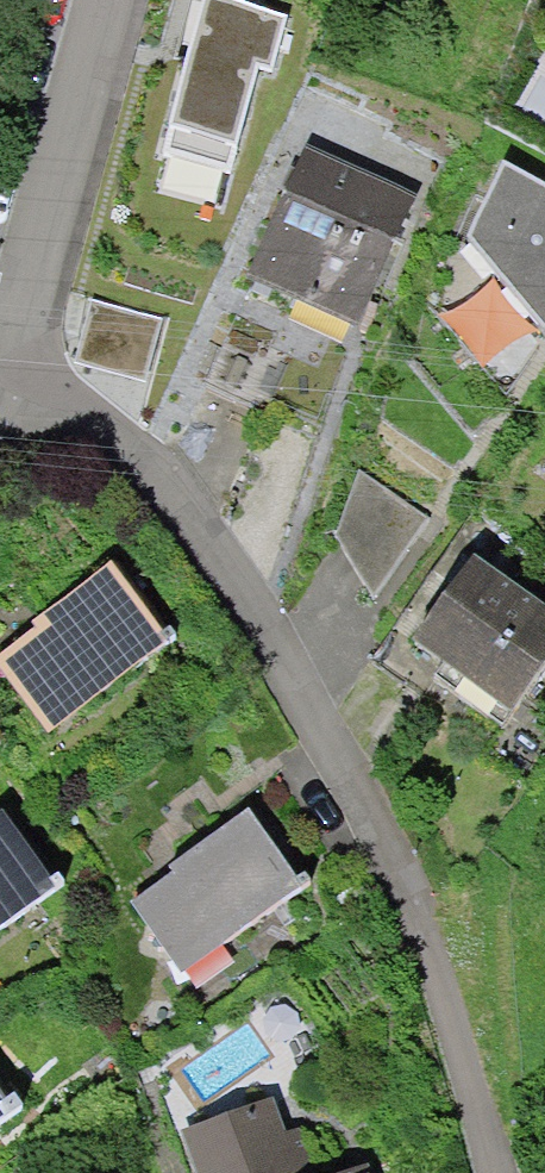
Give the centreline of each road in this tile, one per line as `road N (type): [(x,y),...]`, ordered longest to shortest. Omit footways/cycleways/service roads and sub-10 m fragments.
road 1 (residential): [(495,1172),(376,815),(224,537),(9,343)]
road 2 (residential): [(9,343),(96,0)]

